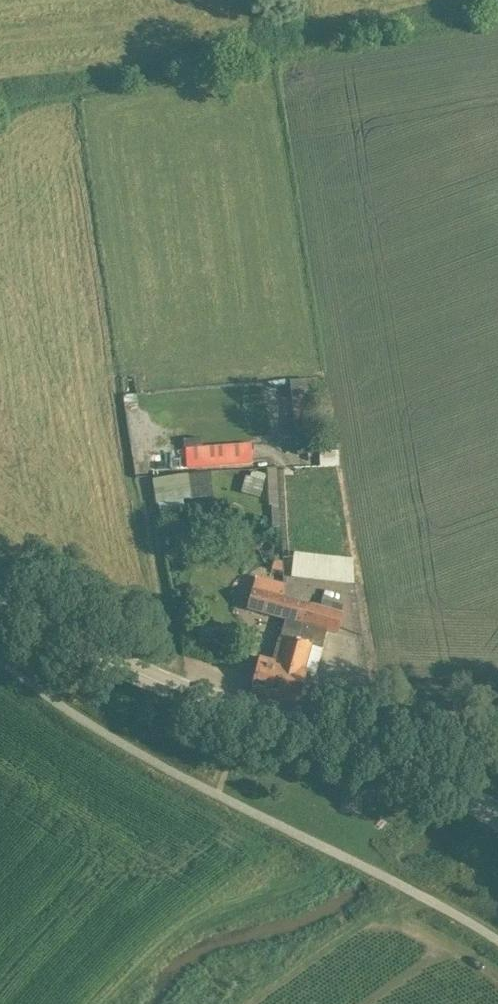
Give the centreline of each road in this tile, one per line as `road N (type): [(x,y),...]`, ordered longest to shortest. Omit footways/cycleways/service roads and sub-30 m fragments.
road 1 (tertiary): [(497,815),(352,745),(172,686),(0,593)]

